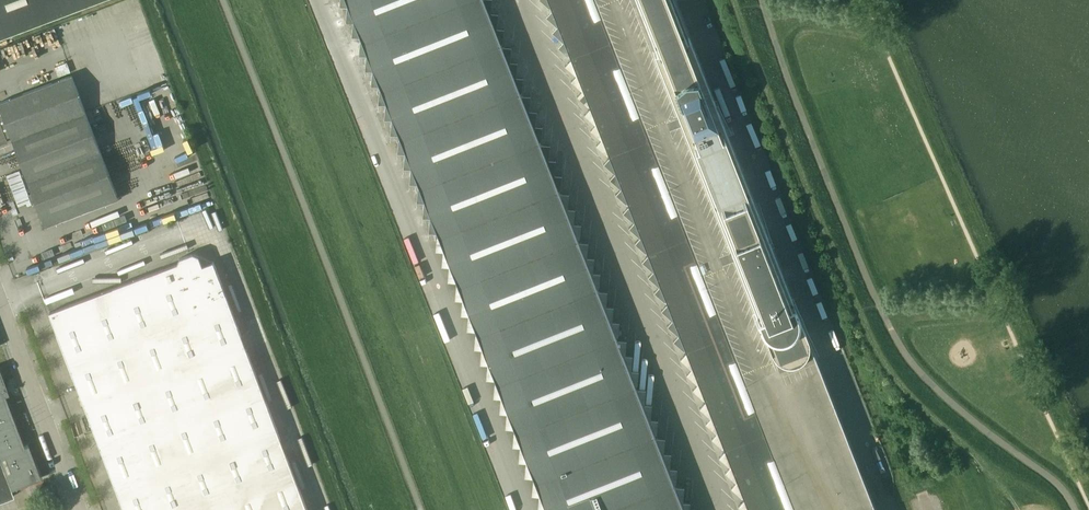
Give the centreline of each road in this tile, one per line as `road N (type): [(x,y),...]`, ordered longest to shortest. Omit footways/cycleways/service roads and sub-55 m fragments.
road 1 (unclassified): [(522,509),(318,0)]
road 2 (unclassified): [(78,509),(0,307)]

